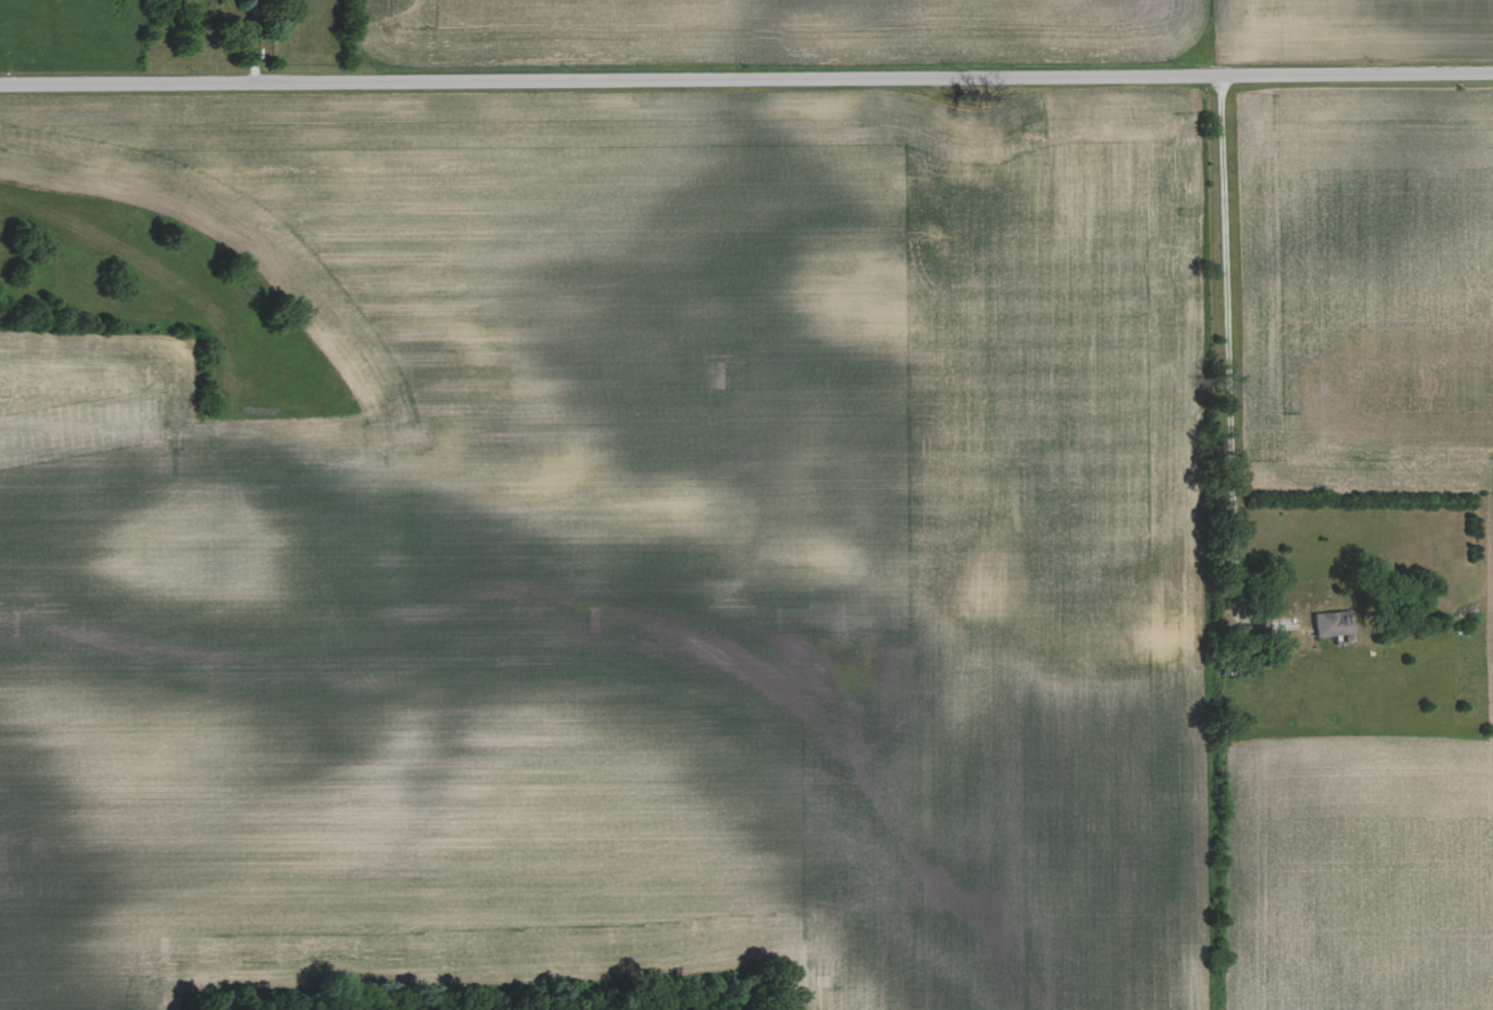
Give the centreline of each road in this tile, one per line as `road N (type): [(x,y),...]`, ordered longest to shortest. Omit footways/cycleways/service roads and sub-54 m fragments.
road 1 (residential): [(0,82),(1492,70)]

